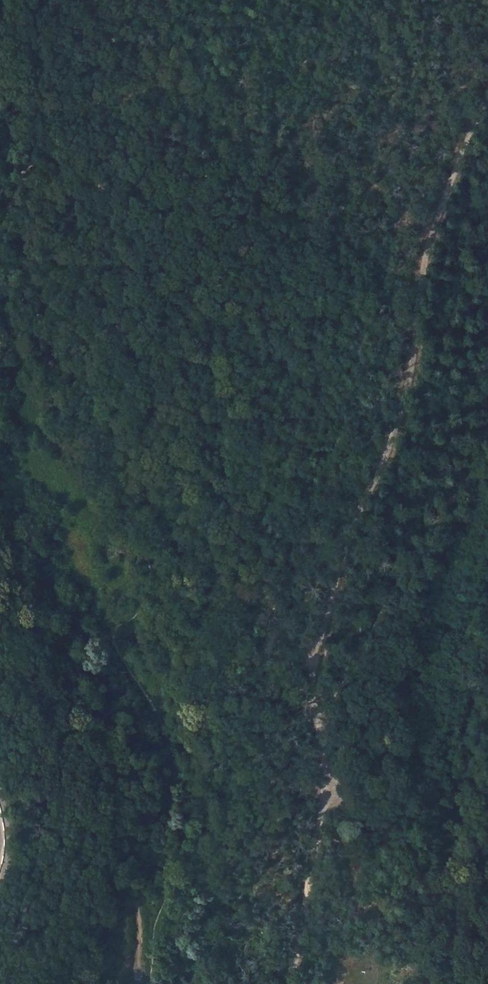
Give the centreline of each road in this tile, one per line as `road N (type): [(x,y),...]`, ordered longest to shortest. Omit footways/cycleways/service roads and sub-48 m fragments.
road 1 (track): [(331,775),(314,663),(349,528),(401,410),(422,261),(487,86)]
road 2 (track): [(331,775),(291,983)]
road 3 (track): [(454,906),(331,775)]
road 4 (unclassified): [(473,983),(454,906),(459,884),(487,843)]

